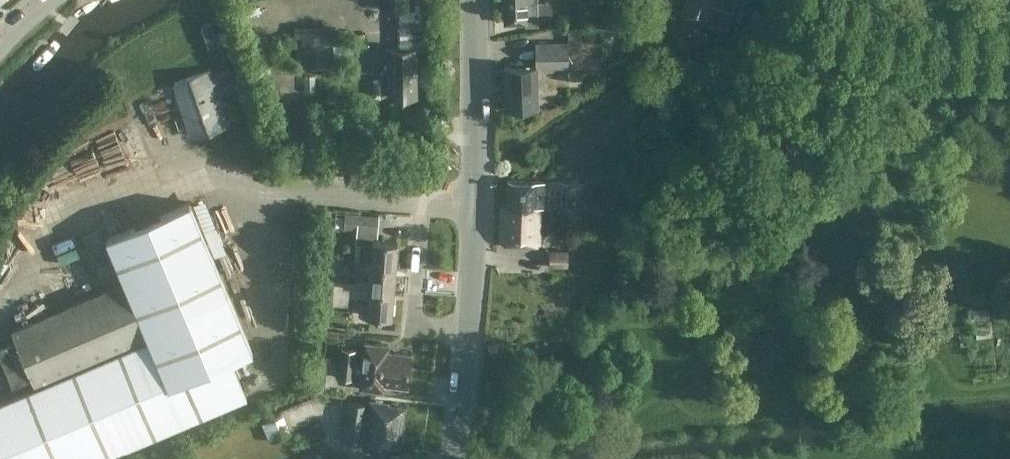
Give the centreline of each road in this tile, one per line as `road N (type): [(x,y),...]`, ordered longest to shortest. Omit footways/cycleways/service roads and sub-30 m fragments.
road 1 (residential): [(467,335),(416,331),(424,211),(476,211)]
road 2 (secondary): [(476,211),(476,0)]
road 3 (residential): [(1009,37),(927,28),(823,0)]
road 4 (secondary): [(467,335),(476,211)]
road 5 (secondary): [(454,458),(467,335)]

